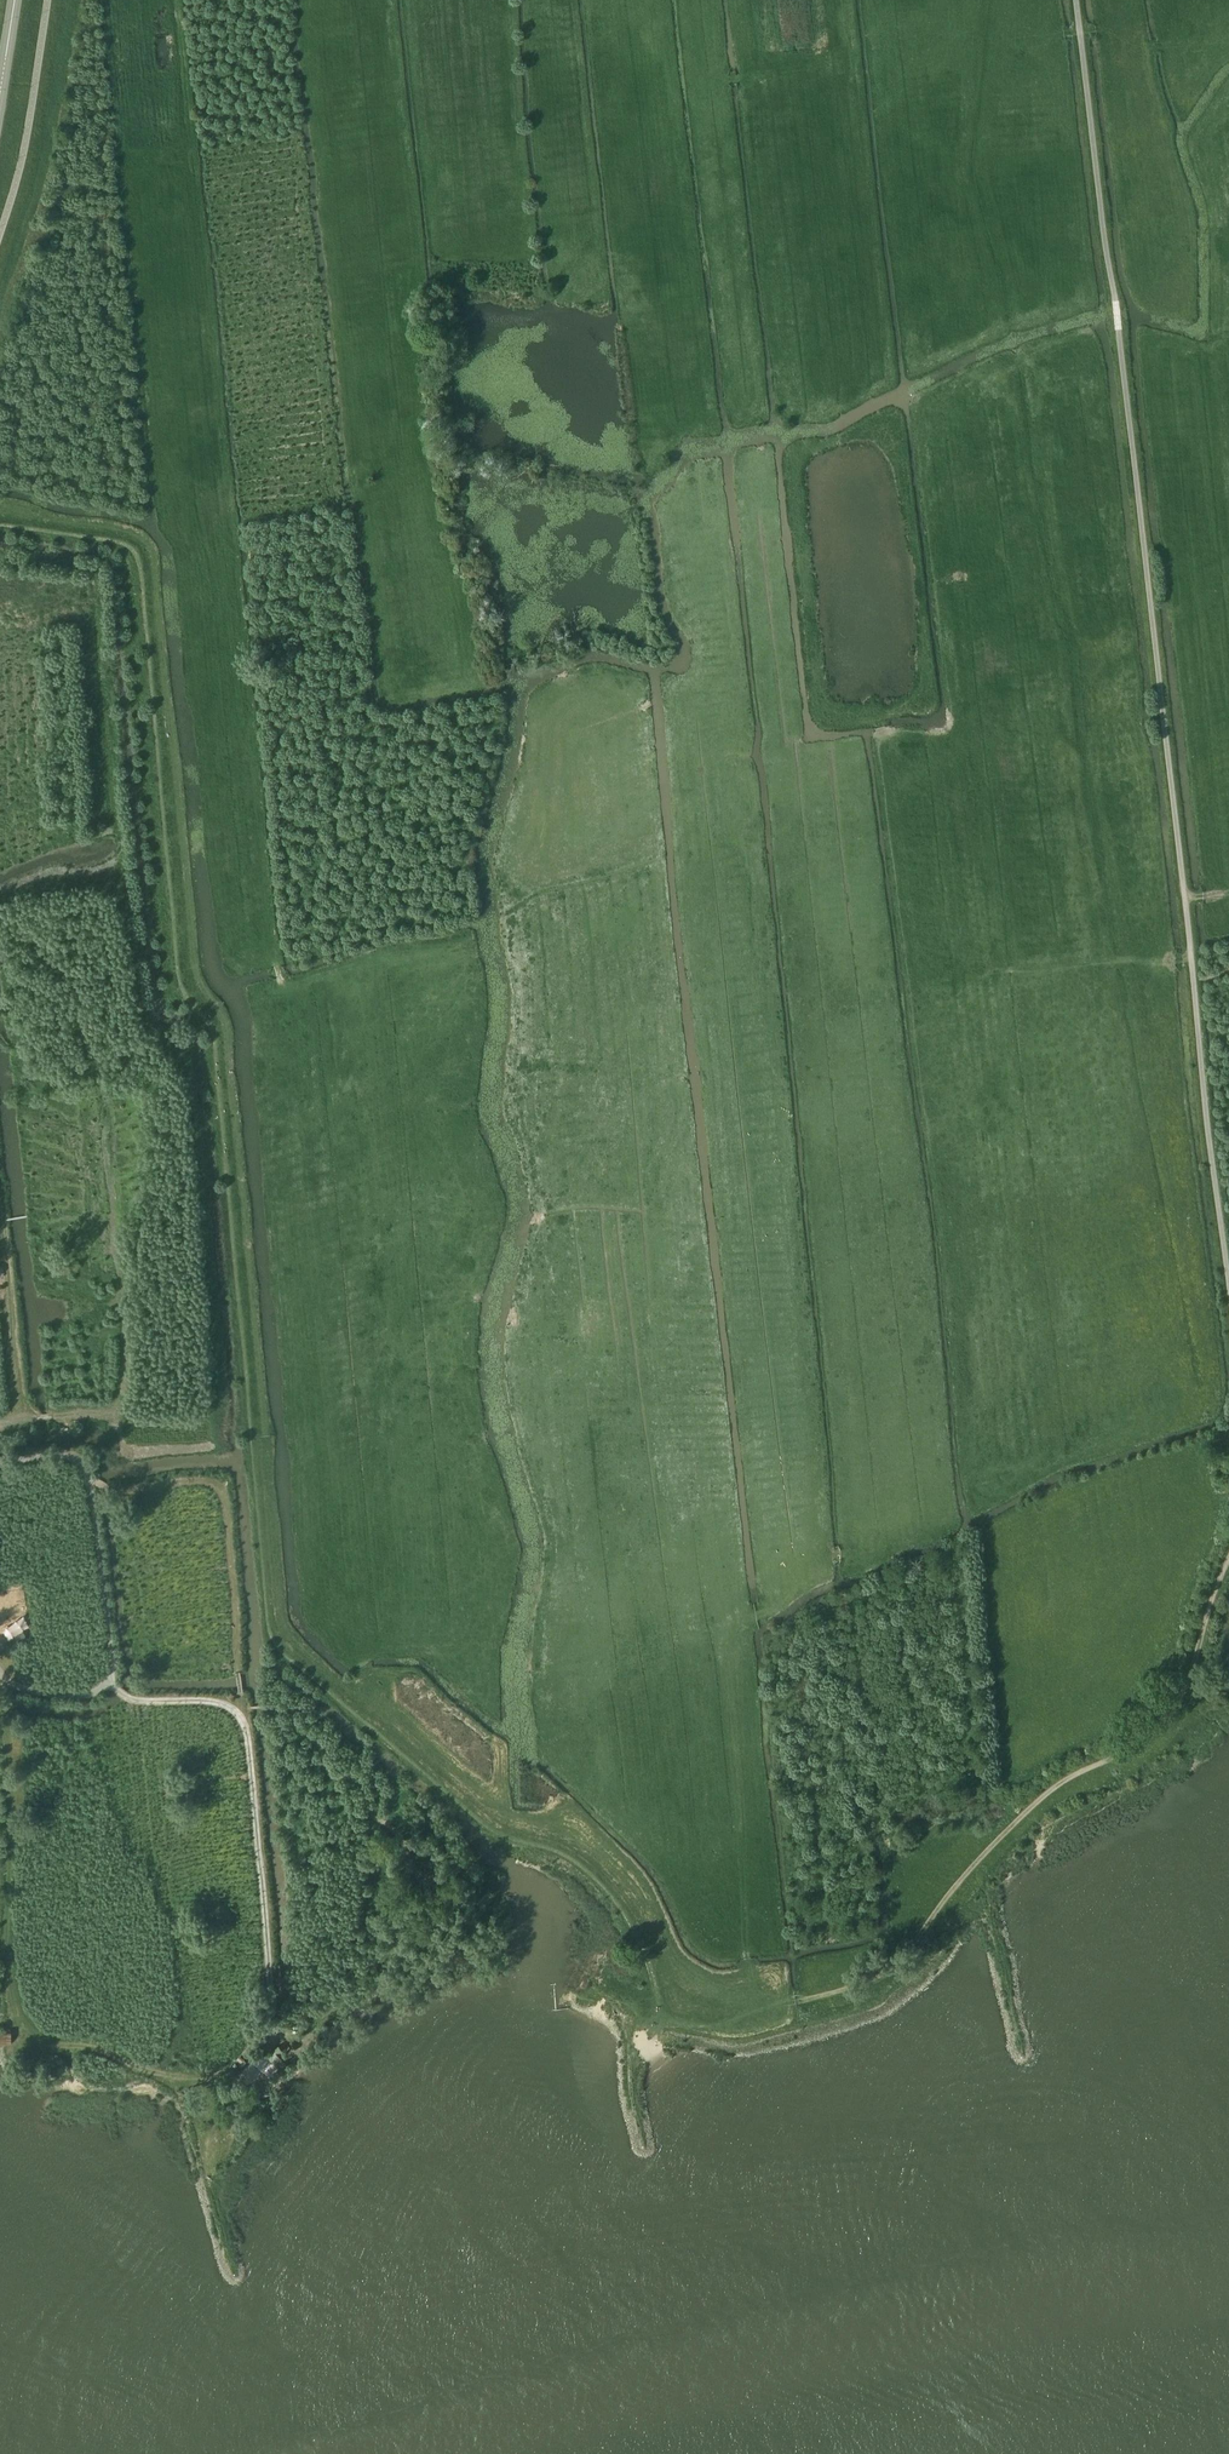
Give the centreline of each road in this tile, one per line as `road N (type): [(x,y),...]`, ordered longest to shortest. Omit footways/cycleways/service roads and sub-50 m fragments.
road 1 (track): [(1228,1265),(1076,0)]
road 2 (track): [(795,2003),(859,1986),(902,1961),(958,1884),(1027,1812),(1158,1730),(1180,1703),(1228,1563)]

